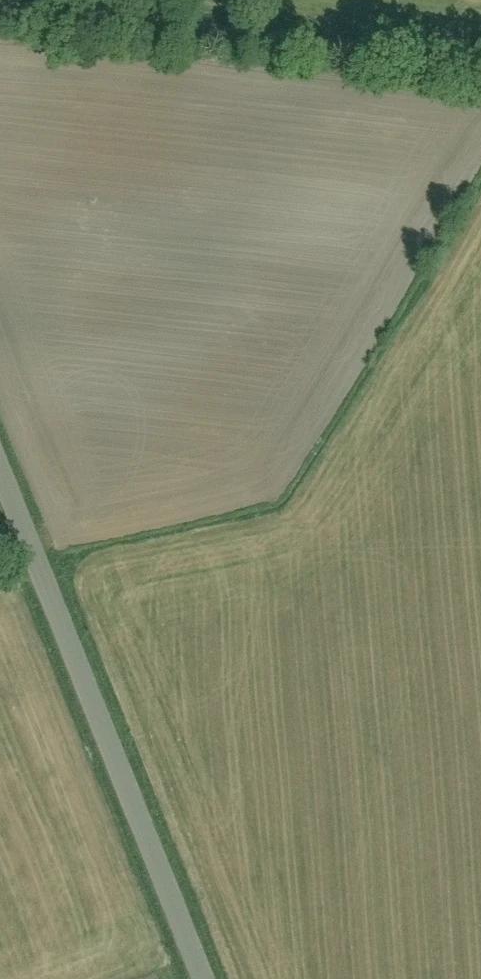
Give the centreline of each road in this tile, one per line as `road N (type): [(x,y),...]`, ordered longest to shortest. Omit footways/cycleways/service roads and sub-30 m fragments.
road 1 (residential): [(202,978),(0,474)]
road 2 (residential): [(0,8),(480,61)]

